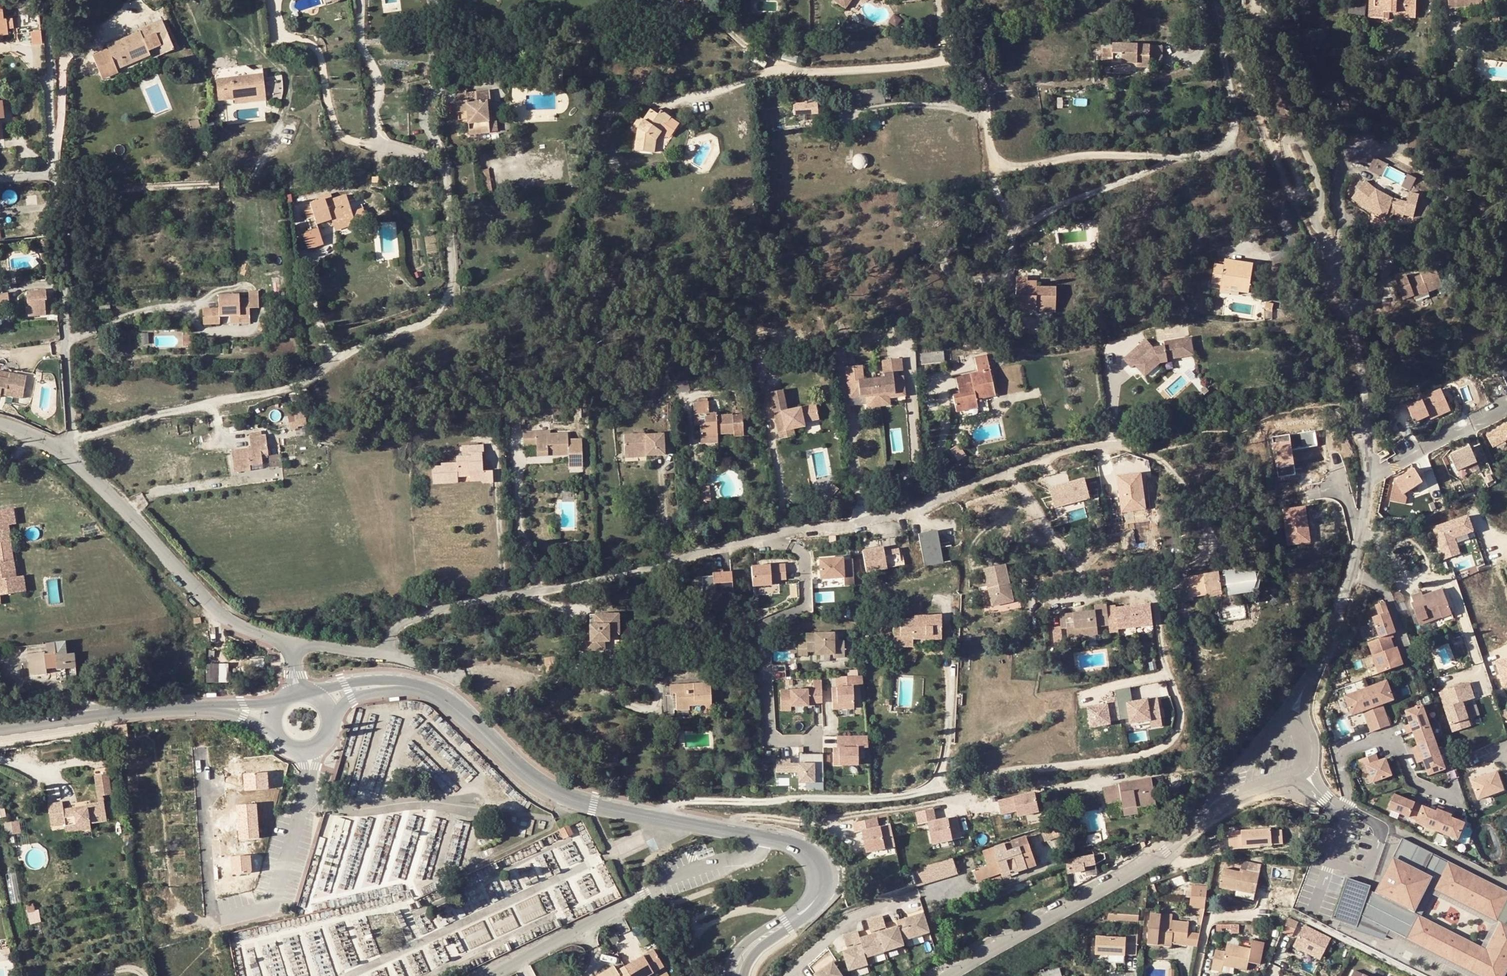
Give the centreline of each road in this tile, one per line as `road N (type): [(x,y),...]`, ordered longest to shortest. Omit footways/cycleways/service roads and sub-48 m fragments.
road 1 (unclassified): [(293,644),(385,655),(389,634),(409,619),(751,539),(875,519),(1093,446),(1126,447),(1169,468)]
road 2 (unclassified): [(1214,6),(1236,125),(1228,143),(1207,154),(1091,155),(1004,167),(990,150),(982,82),(964,63),(781,70)]
road 3 (residential): [(361,143),(431,159),(445,175),(452,285),(431,318),(368,343),(294,388),(142,419),(59,450)]
road 4 (unclassified): [(61,0),(49,32),(70,431),(59,450)]
road 5 (residential): [(1309,679),(1331,639),(1353,564),(1365,488),(1365,382),(1332,255)]
road 6 (tertiary): [(396,685),(449,703),(527,775),(568,797),(758,838)]
road 7 (unclassified): [(199,753),(217,917),(277,897),(308,782)]
road 8 (residential): [(758,838),(752,856),(666,881),(481,975)]
road 9 (unclassified): [(293,644),(223,615),(59,450)]
road 10 (residential): [(949,975),(1165,851)]
road 11 (tertiary): [(0,729),(211,707)]
road 12 (tertiary): [(822,887),(739,949),(726,975)]
road 13 (tertiary): [(744,975),(755,952),(814,908),(822,887)]

